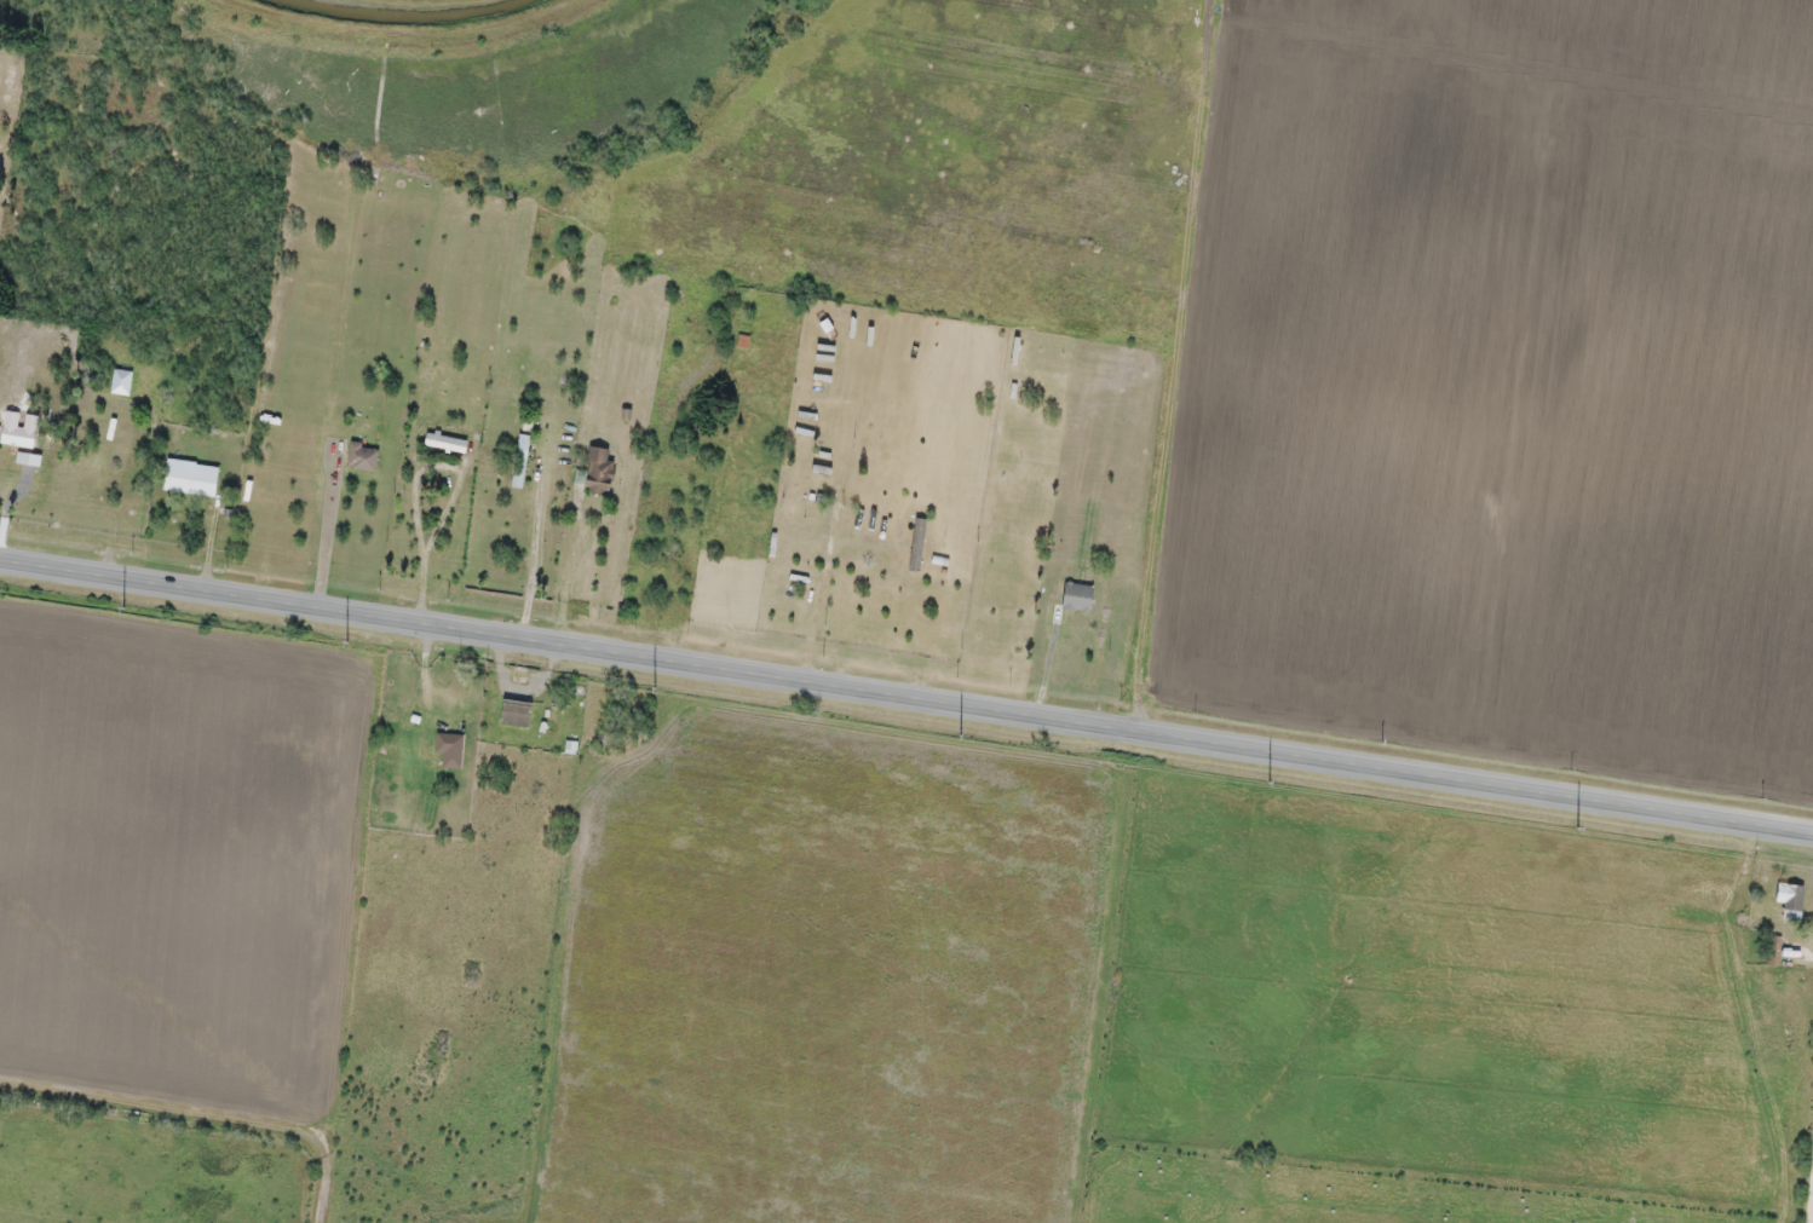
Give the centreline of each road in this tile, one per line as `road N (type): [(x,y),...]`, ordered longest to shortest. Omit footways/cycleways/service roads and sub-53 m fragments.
road 1 (secondary): [(1812,834),(0,564)]

